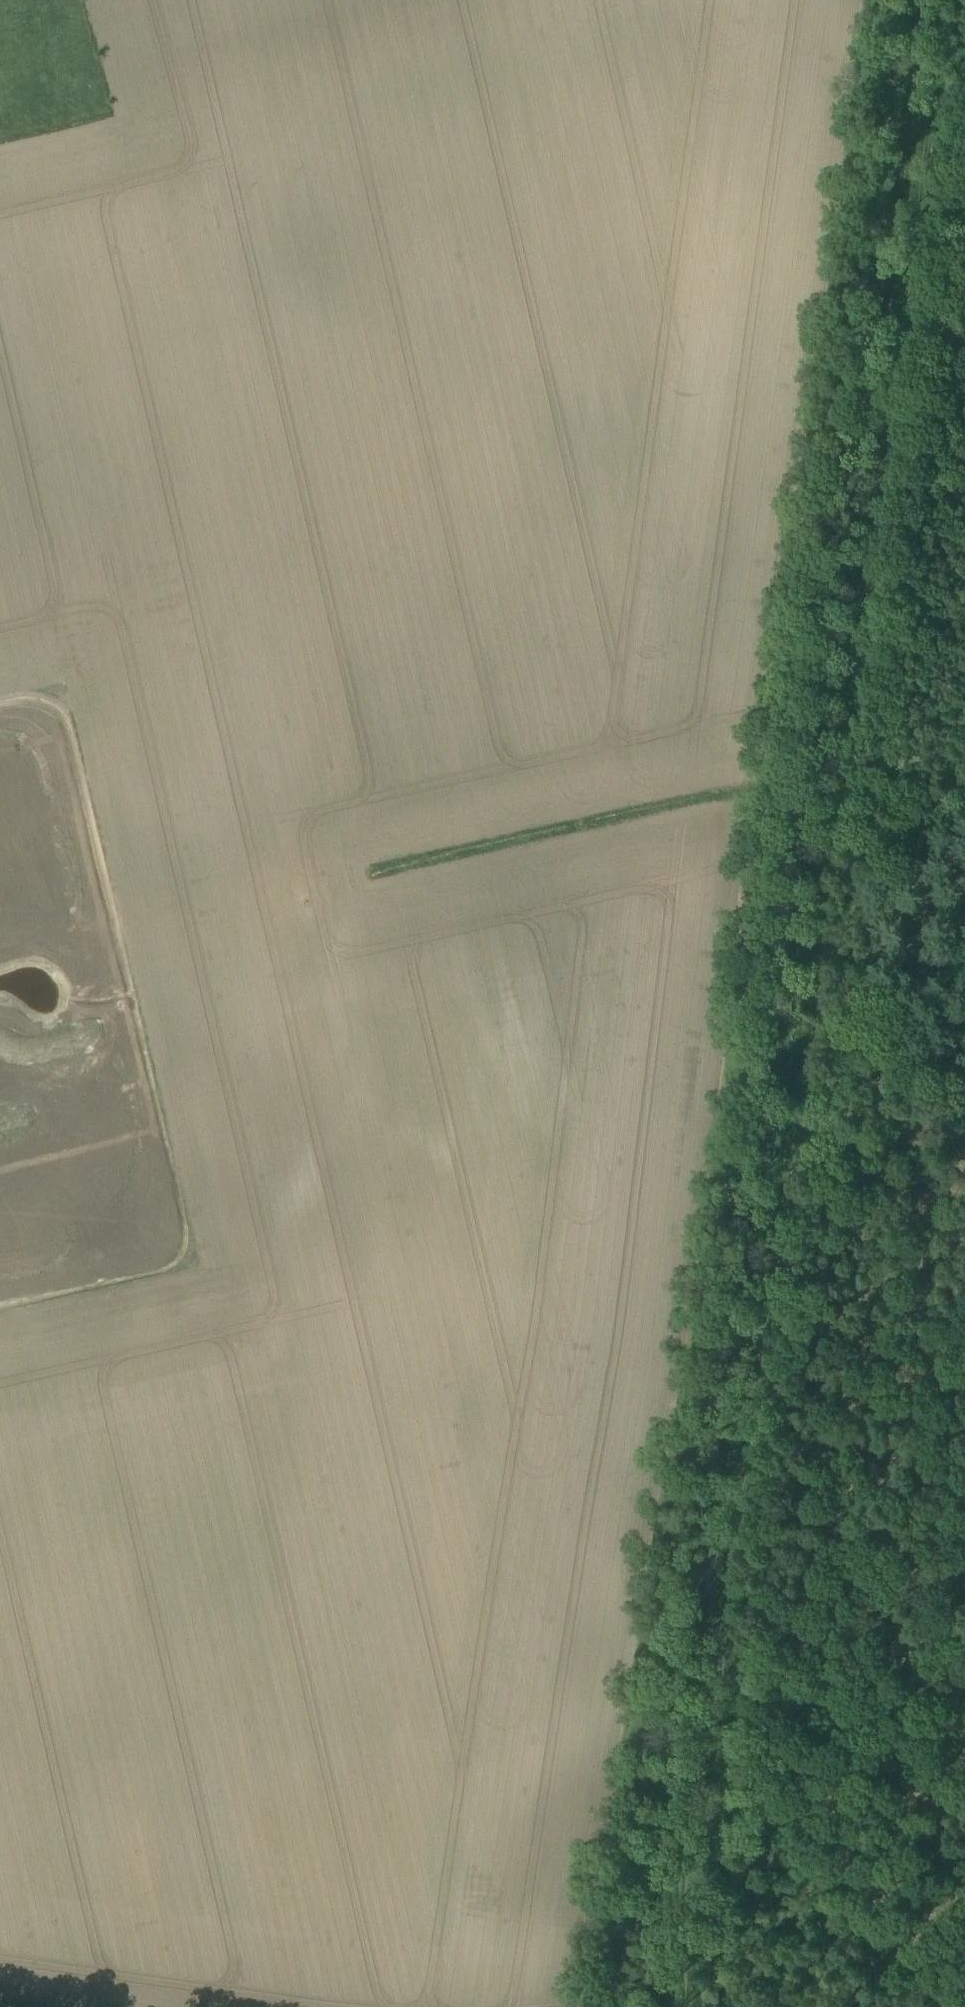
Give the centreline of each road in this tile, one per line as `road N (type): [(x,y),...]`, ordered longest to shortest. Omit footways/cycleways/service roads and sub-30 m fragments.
road 1 (track): [(948,0),(683,1890),(684,2006)]
road 2 (track): [(964,809),(822,904)]

